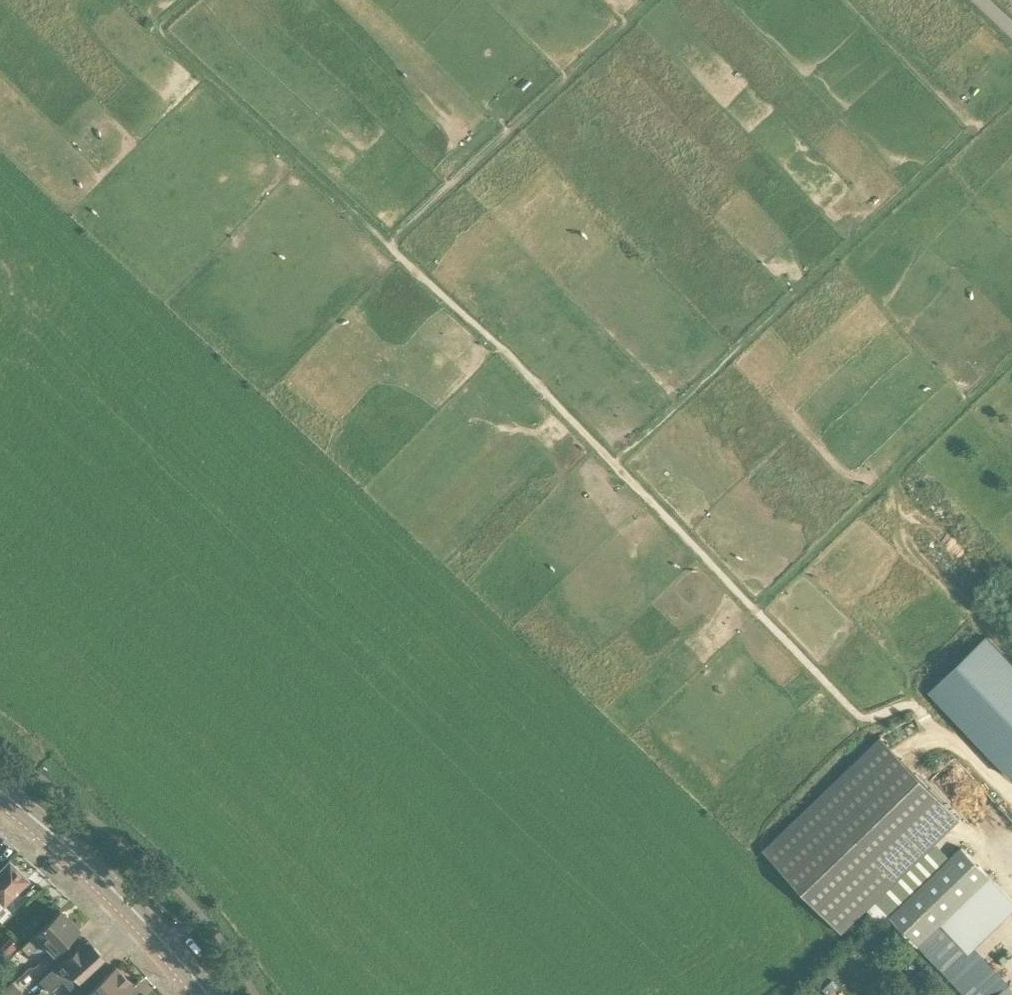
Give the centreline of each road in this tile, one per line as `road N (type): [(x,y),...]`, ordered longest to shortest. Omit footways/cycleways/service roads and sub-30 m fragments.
road 1 (tertiary): [(206,994),(114,891),(0,793)]

